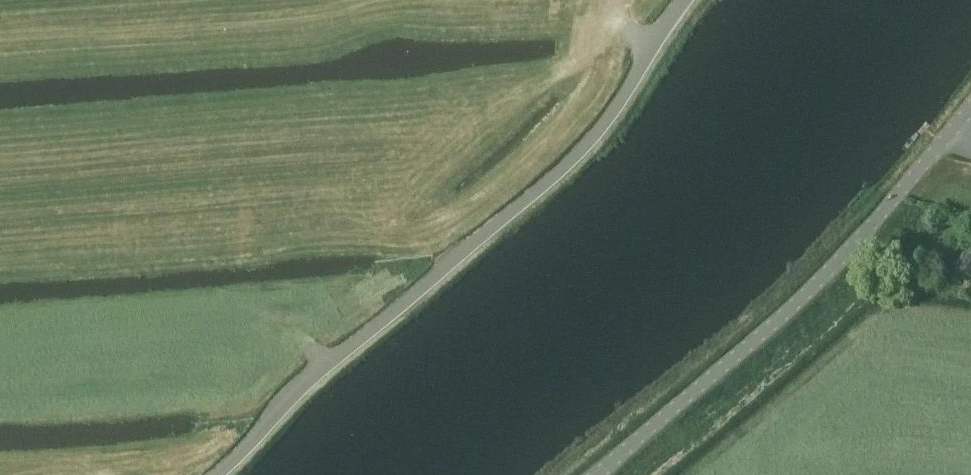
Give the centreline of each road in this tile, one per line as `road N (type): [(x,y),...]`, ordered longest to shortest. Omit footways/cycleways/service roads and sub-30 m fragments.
road 1 (unclassified): [(213,474),(291,397),(566,169),(691,0)]
road 2 (unclassified): [(596,474),(842,263),(970,109)]

